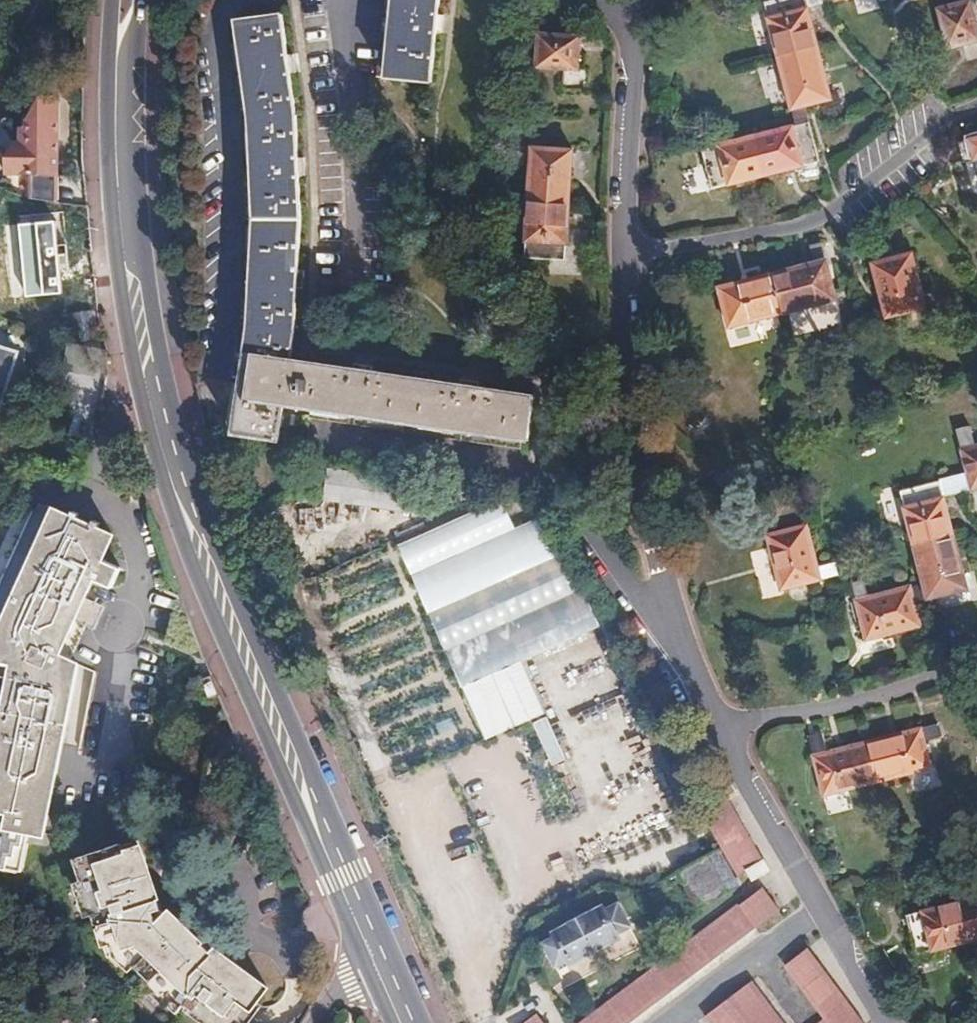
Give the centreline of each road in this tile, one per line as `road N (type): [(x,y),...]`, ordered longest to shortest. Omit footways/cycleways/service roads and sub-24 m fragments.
road 1 (tertiary): [(110,0),(119,318),(145,428),(196,589),(366,970)]
road 2 (tertiary): [(387,961),(212,541),(174,419),(152,314),(143,0)]
road 3 (residential): [(720,731),(656,562),(625,363),(623,253)]
road 4 (residential): [(976,101),(884,179),(819,218),(623,253)]
road 5 (residential): [(884,1022),(720,731)]
road 6 (residential): [(976,662),(865,699),(720,731)]
road 7 (residential): [(623,253),(638,0)]

